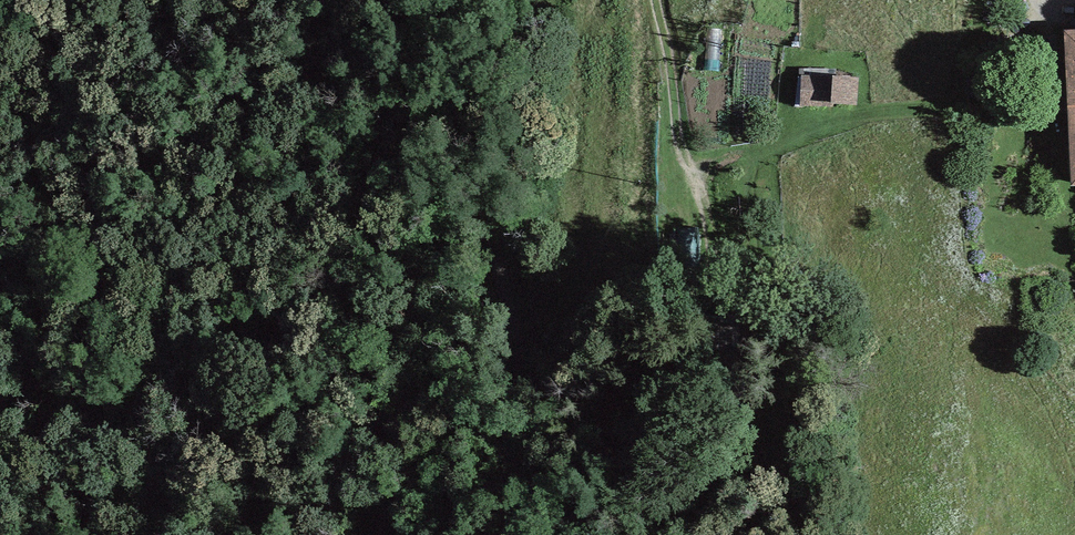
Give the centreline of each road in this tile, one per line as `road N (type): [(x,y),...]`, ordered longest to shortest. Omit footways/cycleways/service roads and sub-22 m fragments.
road 1 (track): [(493,0),(468,141),(502,315),(570,534)]
road 2 (track): [(79,217),(143,382),(161,534)]
road 3 (track): [(655,0),(690,199)]

